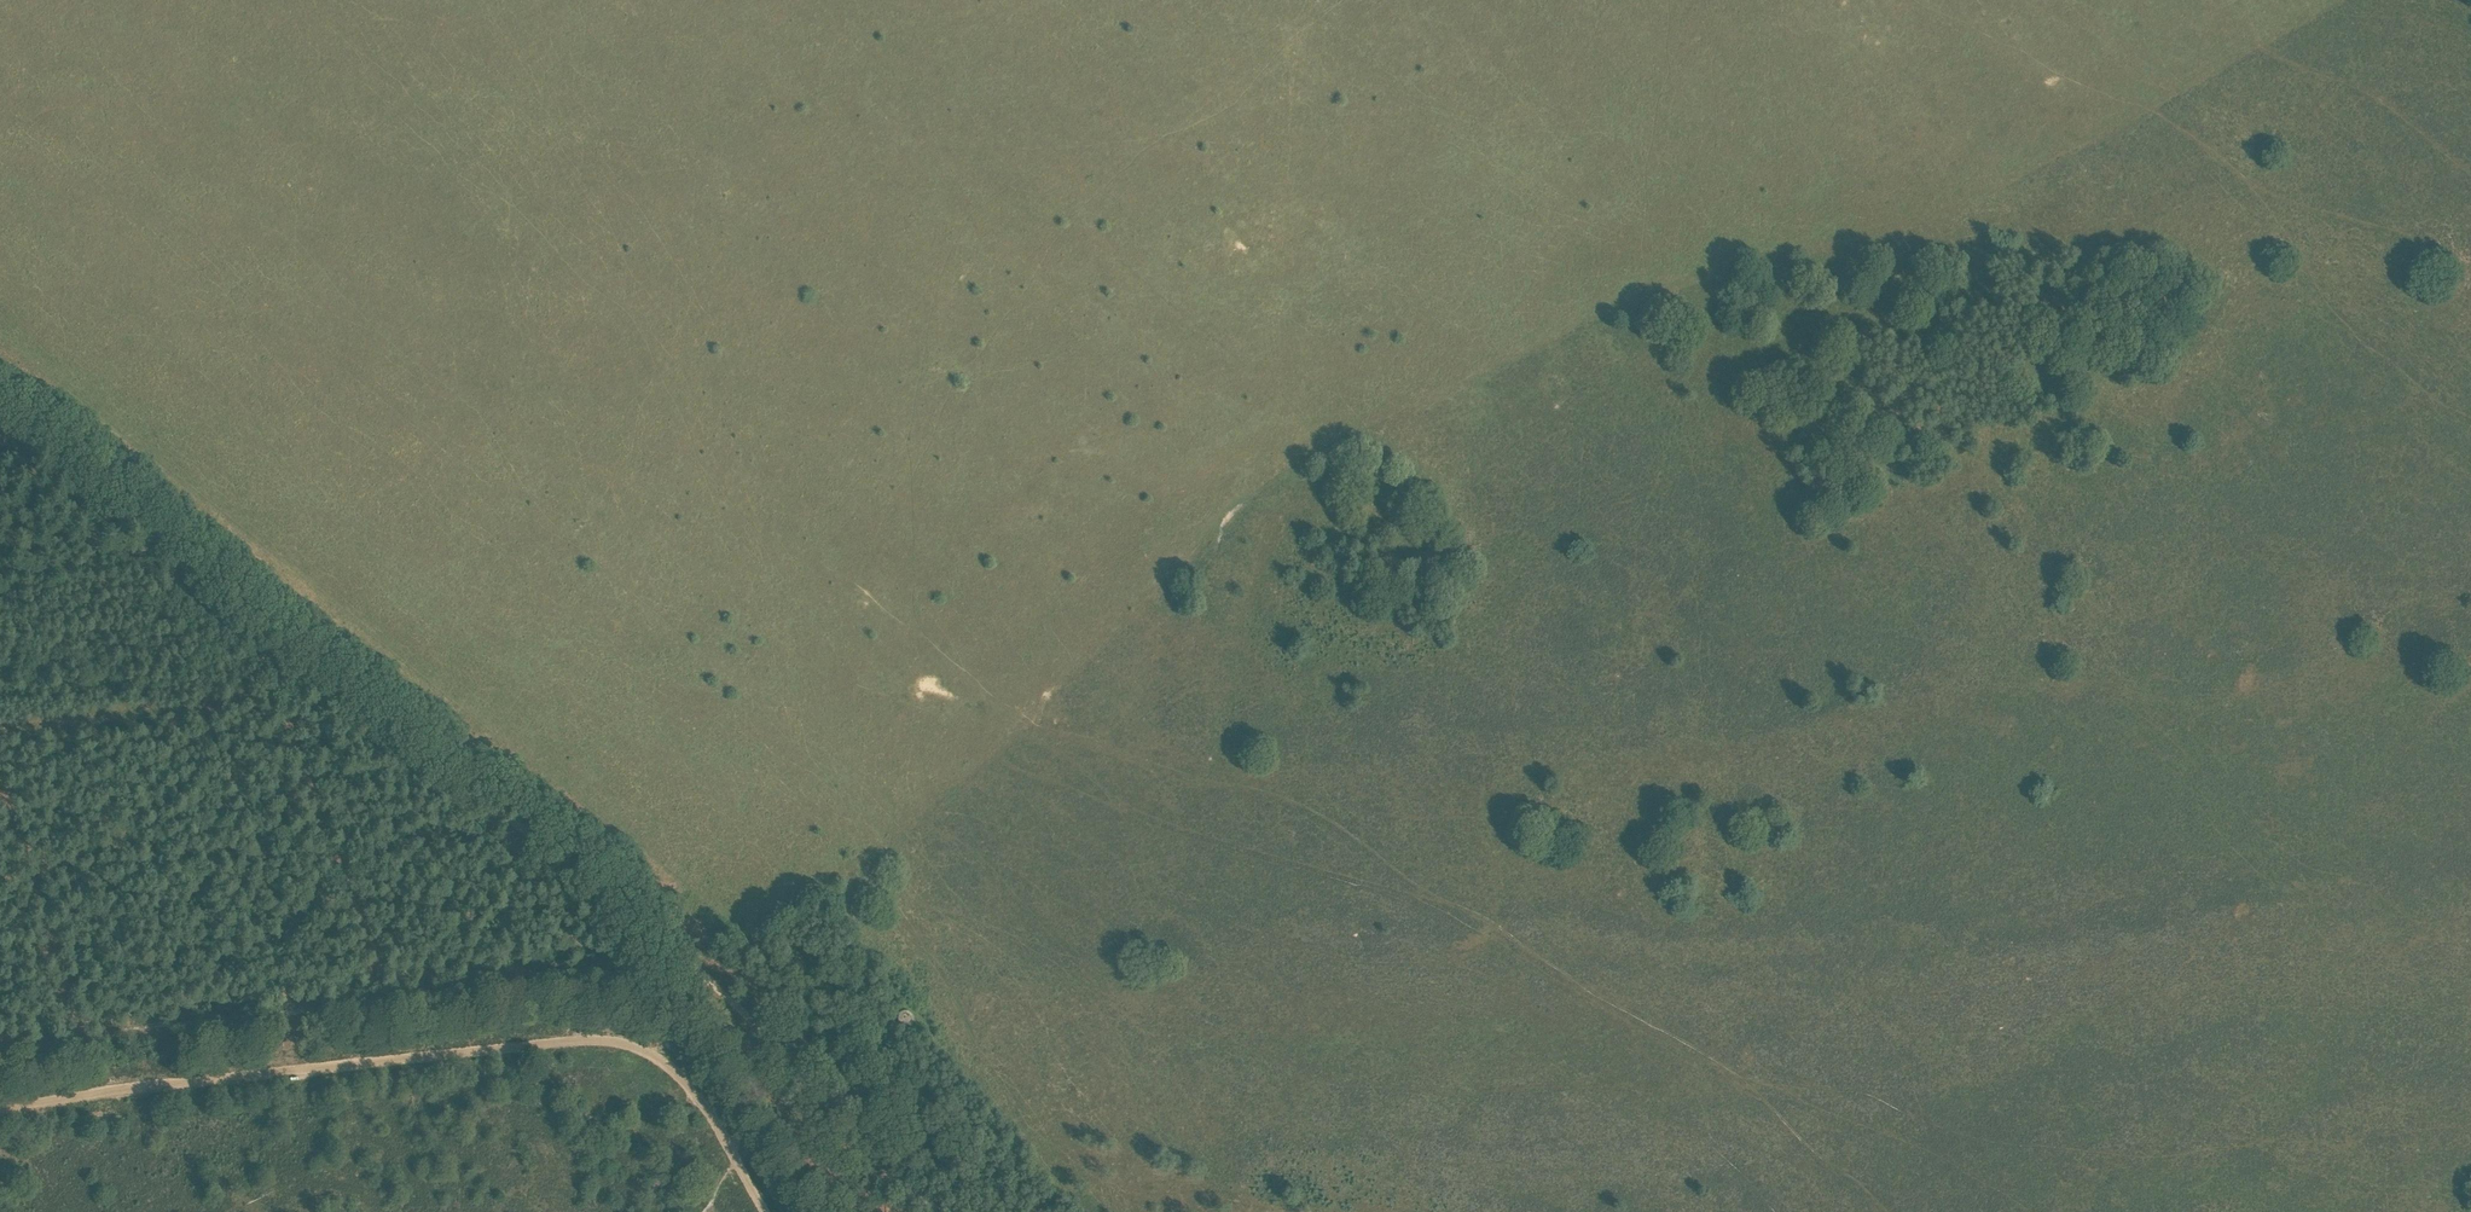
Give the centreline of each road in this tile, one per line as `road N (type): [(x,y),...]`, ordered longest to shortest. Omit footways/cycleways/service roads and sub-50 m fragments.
road 1 (track): [(0,418),(339,693),(570,866),(823,1086)]
road 2 (track): [(689,1086),(637,1047),(578,1042),(0,1109)]
road 3 (track): [(0,738),(256,703),(280,684),(287,651)]
road 4 (track): [(0,789),(78,1022),(93,1095)]
road 5 (track): [(823,1086),(941,1211)]
road 6 (track): [(764,1211),(689,1086)]

